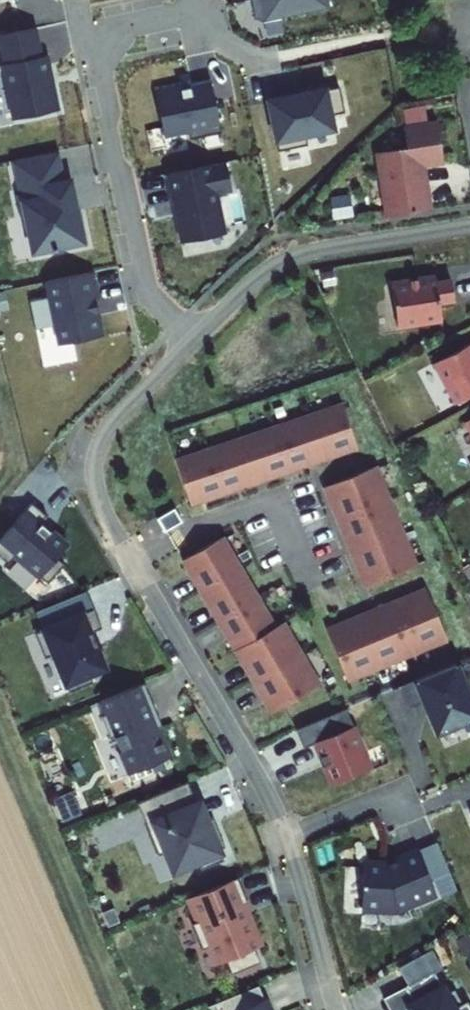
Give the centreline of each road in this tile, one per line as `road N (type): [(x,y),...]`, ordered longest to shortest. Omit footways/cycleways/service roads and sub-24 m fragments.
road 1 (residential): [(288,844),(111,524),(96,481),(106,434),(193,343)]
road 2 (residential): [(193,343),(141,280),(101,54),(121,27),(207,10)]
road 3 (residential): [(193,343),(282,263),(469,229)]
road 4 (residential): [(336,1009),(288,844)]
road 5 (residential): [(412,790),(288,844)]

